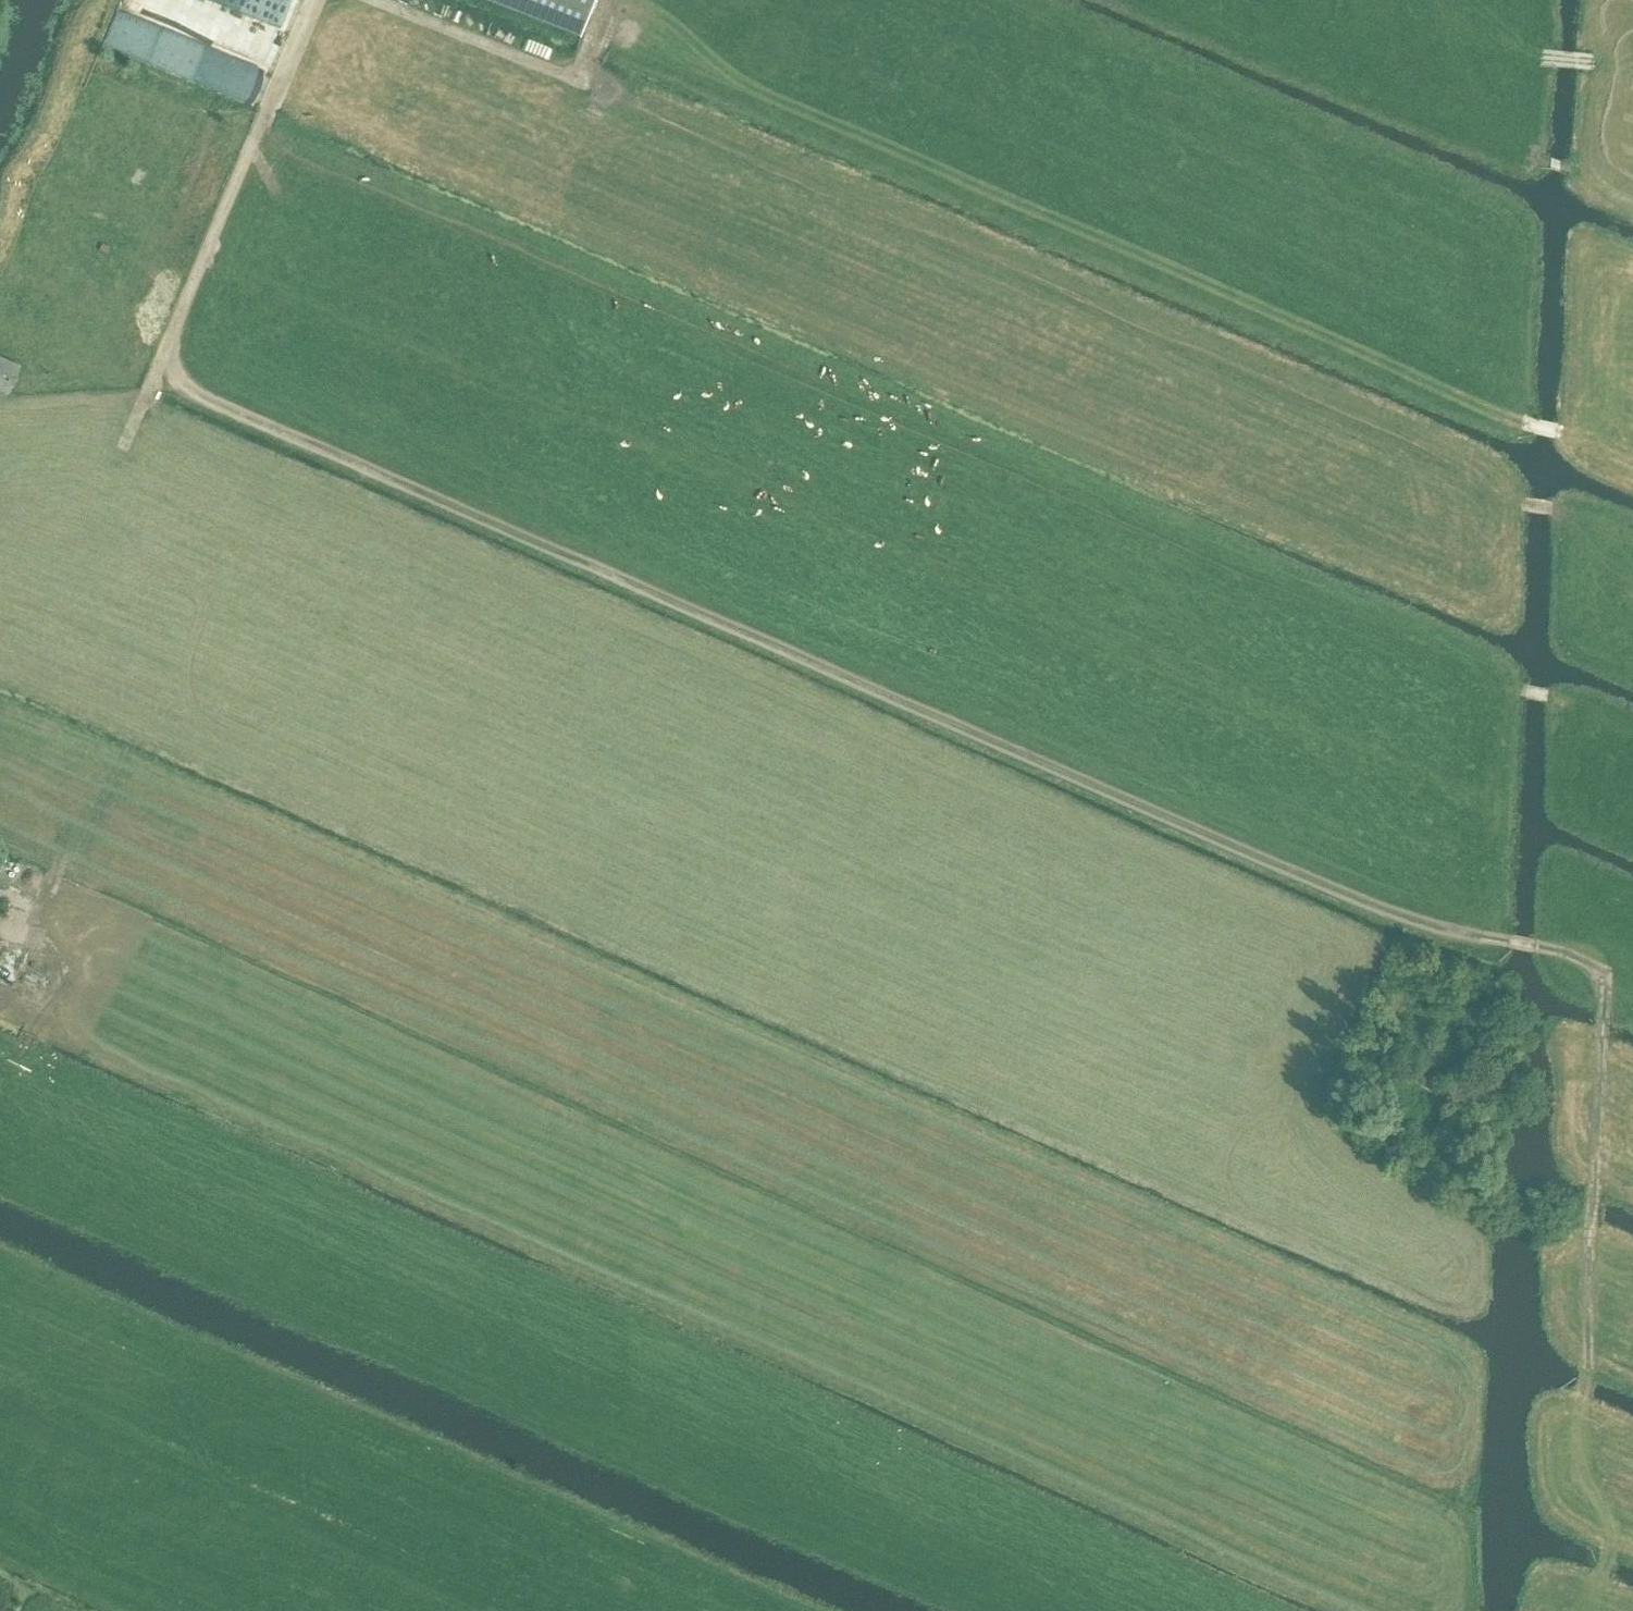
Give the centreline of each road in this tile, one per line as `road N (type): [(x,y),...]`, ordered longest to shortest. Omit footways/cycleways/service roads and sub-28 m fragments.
road 1 (track): [(159,359),(177,390),(1432,934),(1556,948),(1602,971),(1588,1361)]
road 2 (track): [(316,0),(122,443)]

